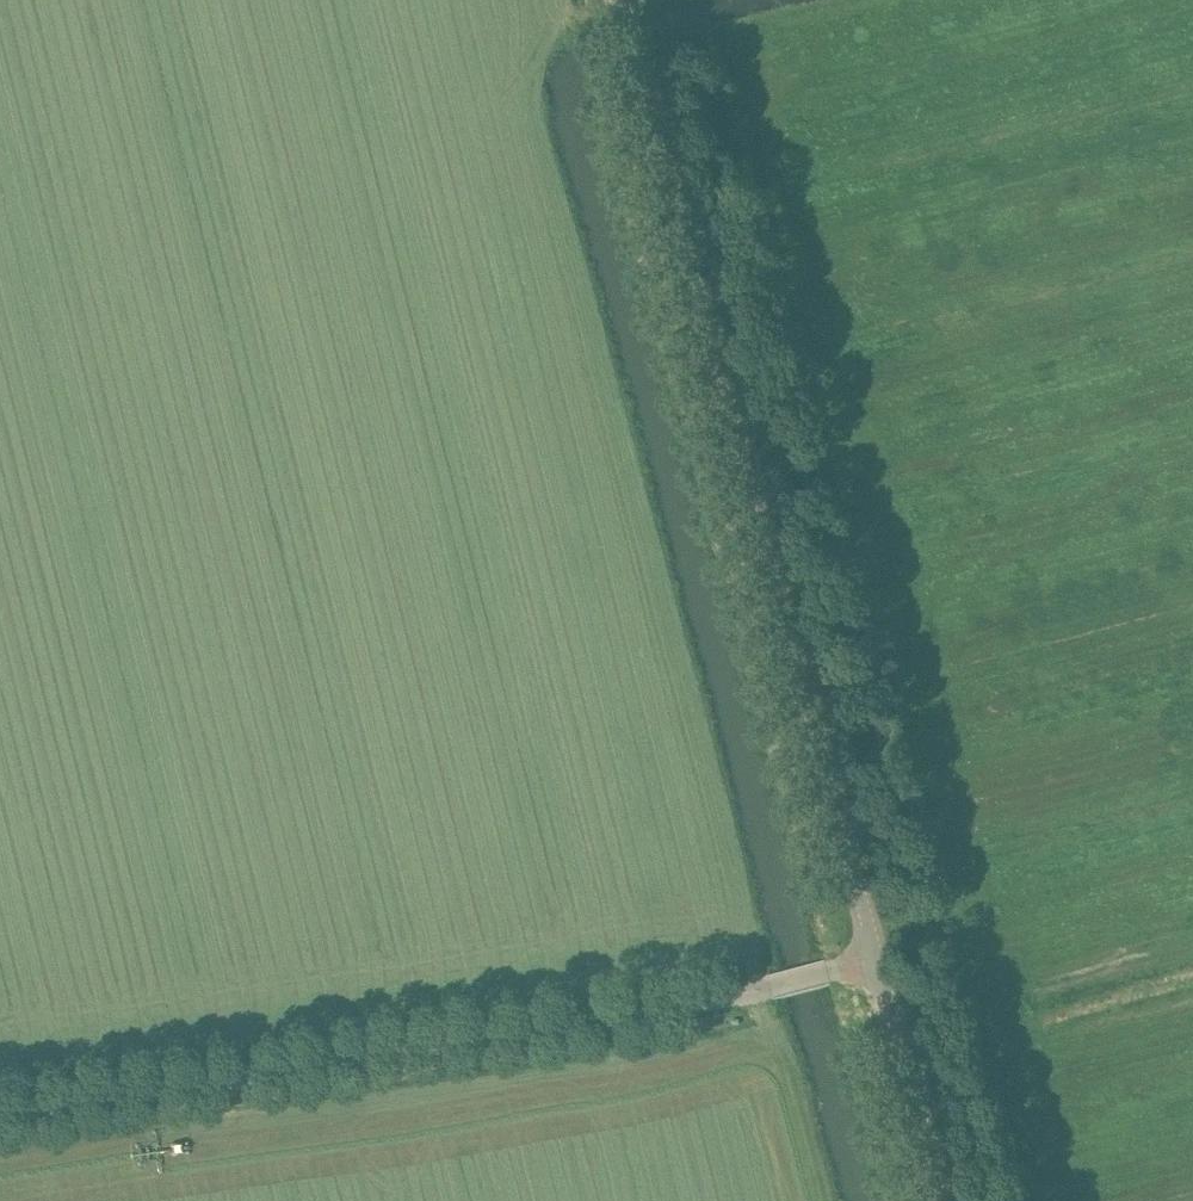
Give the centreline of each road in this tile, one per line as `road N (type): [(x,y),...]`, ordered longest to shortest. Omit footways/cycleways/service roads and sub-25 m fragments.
road 1 (tertiary): [(877,959),(618,0)]
road 2 (unclassified): [(0,1114),(633,1016),(877,959)]
road 3 (tertiary): [(943,1200),(877,959)]

